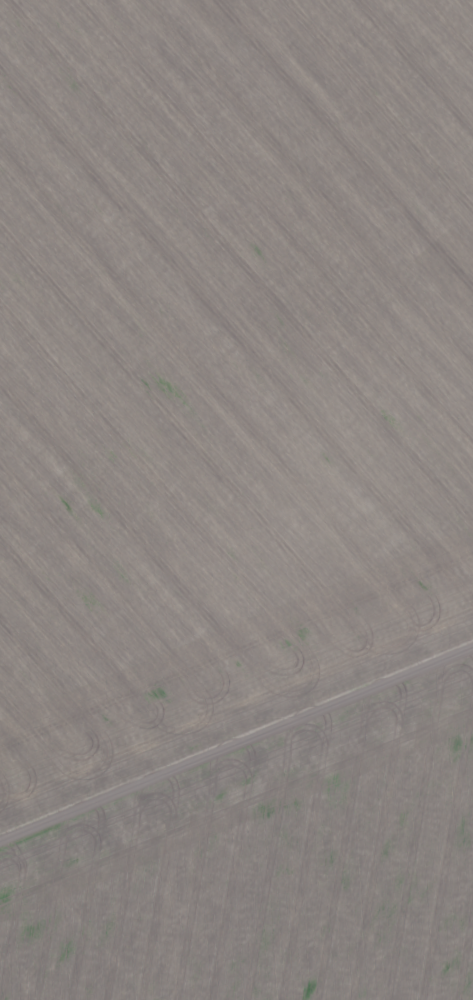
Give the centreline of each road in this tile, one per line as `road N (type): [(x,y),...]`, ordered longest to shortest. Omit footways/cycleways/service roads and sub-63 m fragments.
road 1 (track): [(472,649),(0,842)]

